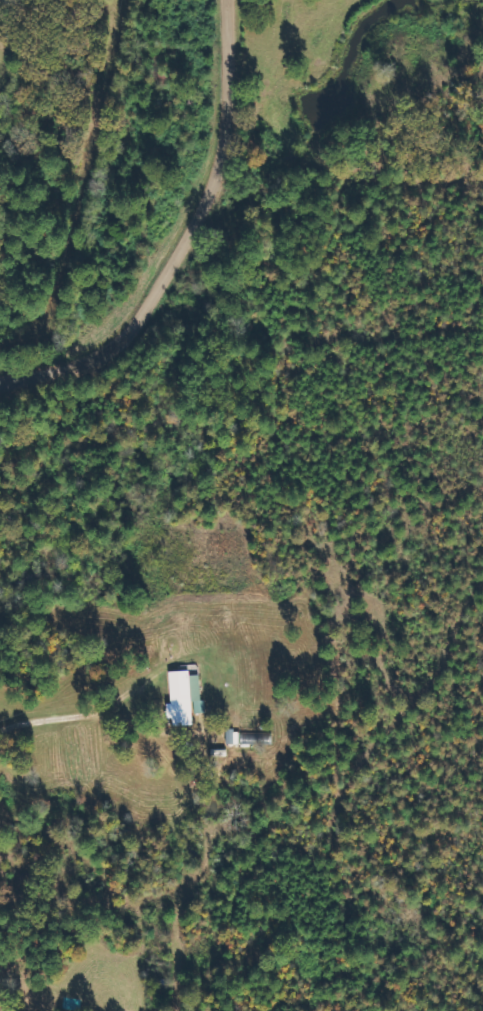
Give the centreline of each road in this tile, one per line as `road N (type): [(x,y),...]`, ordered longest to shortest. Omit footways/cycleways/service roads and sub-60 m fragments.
road 1 (residential): [(0,389),(100,366),(167,292),(213,208),(230,151),(232,0)]

